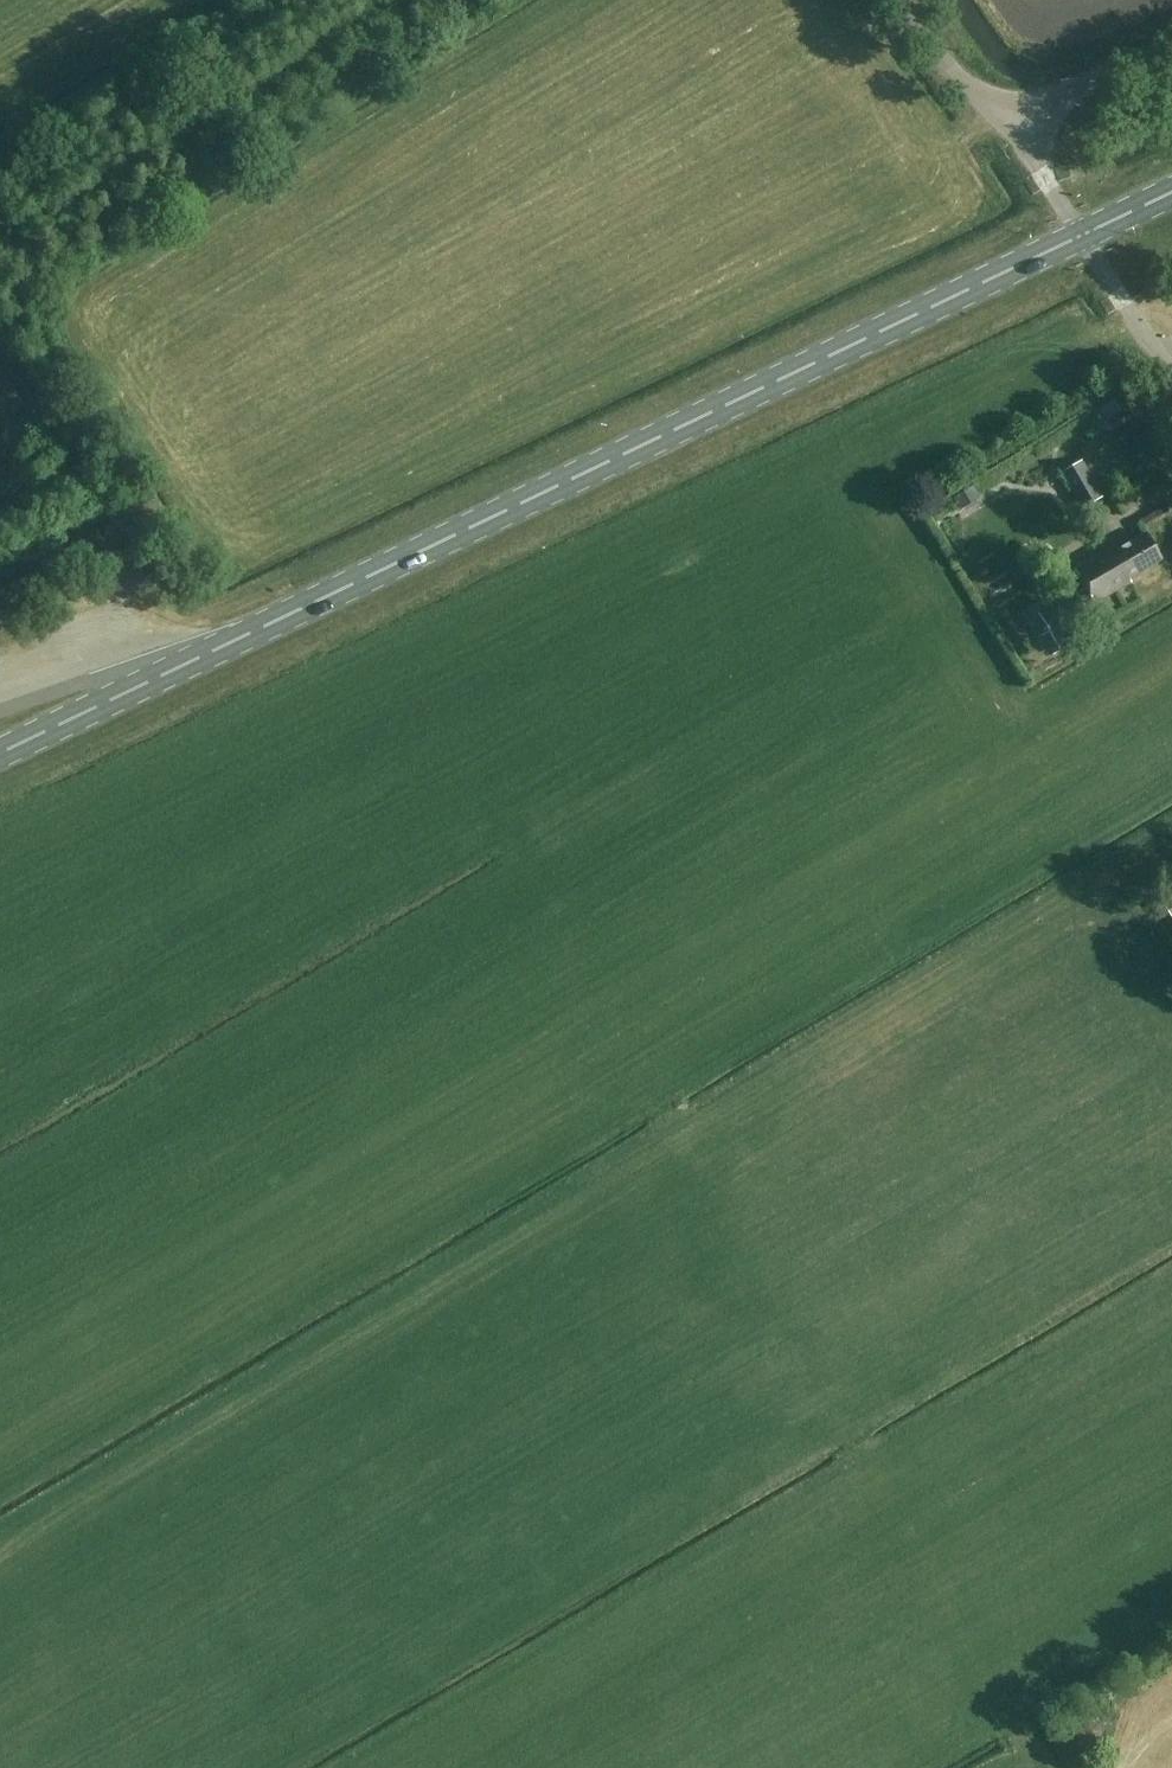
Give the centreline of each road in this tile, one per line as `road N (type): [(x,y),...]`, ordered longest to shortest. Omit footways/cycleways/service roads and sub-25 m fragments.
road 1 (primary): [(0,753),(1081,235)]
road 2 (unclassified): [(1004,126),(1171,45)]
road 3 (unclassified): [(1081,235),(1171,376)]
road 4 (unclassified): [(1004,126),(902,0)]
road 5 (unclassified): [(1081,235),(1004,126)]

